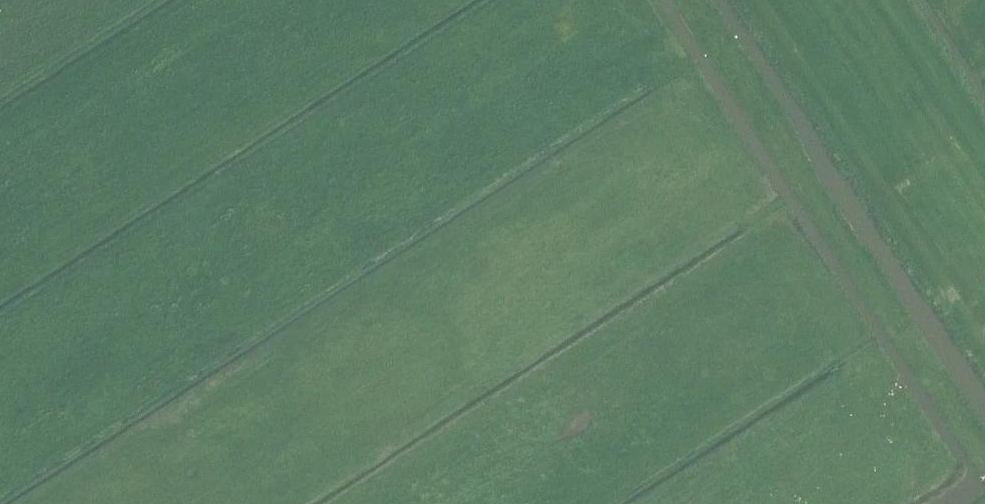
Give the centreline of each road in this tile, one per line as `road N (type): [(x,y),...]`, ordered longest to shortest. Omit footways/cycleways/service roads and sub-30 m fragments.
road 1 (track): [(831,0),(984,256)]

